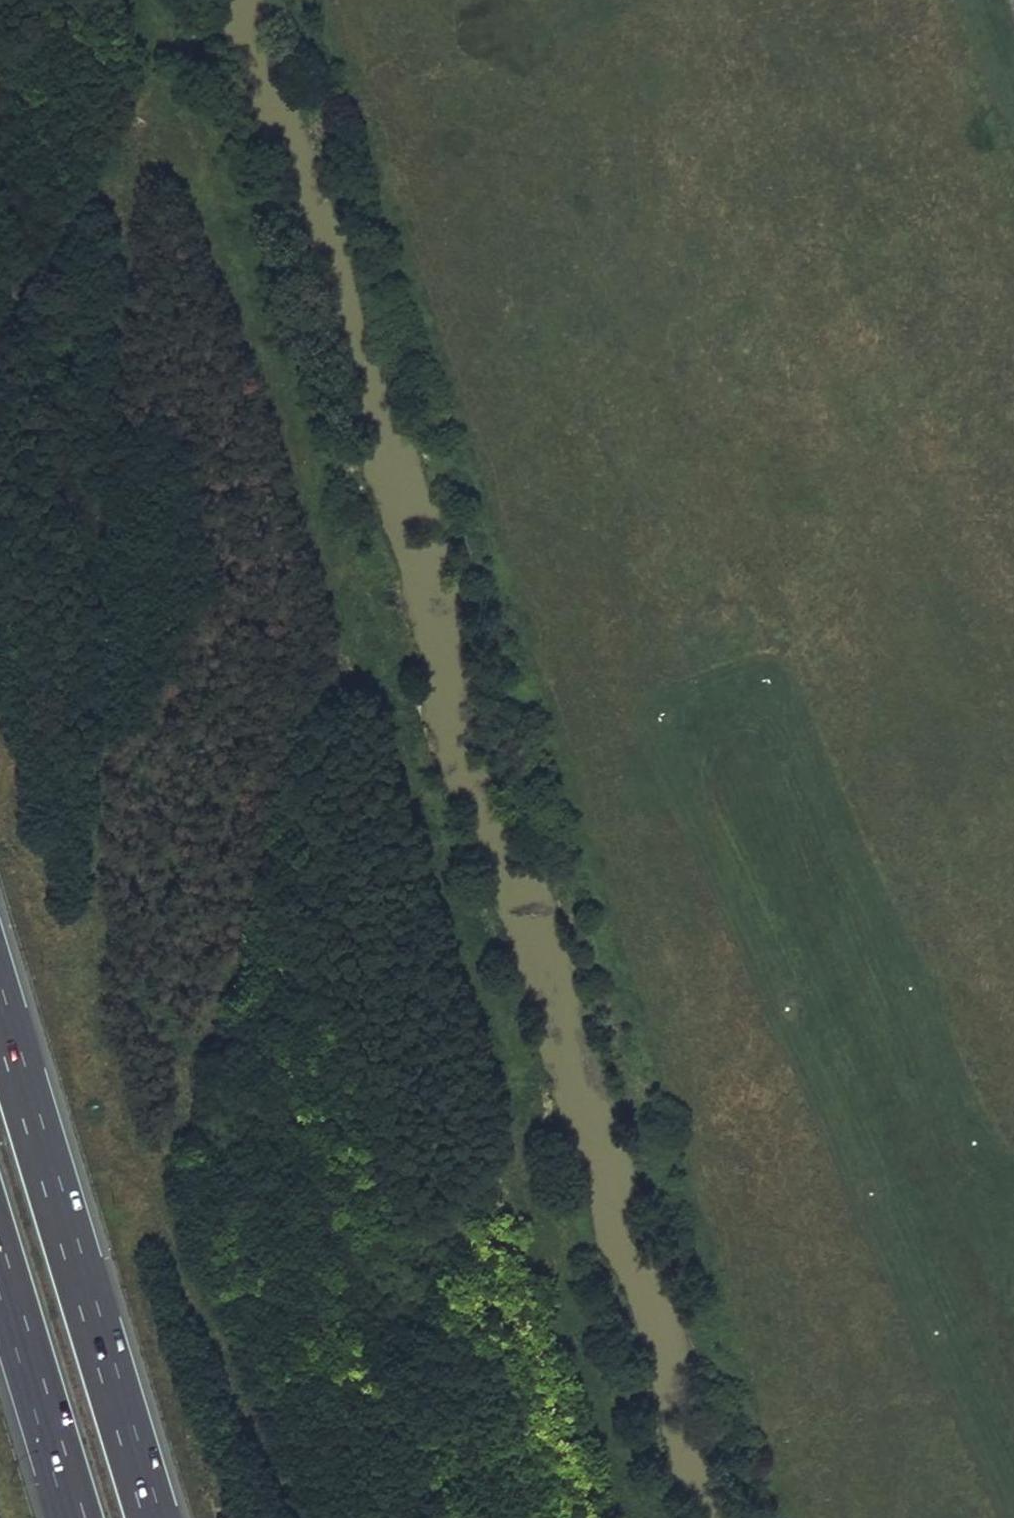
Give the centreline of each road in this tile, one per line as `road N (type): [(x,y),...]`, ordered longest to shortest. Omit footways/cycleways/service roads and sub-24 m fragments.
road 1 (motorway): [(328,1517),(0,829)]
road 2 (motorway): [(153,1517),(0,1008)]
road 3 (motorway): [(0,1262),(77,1517)]

